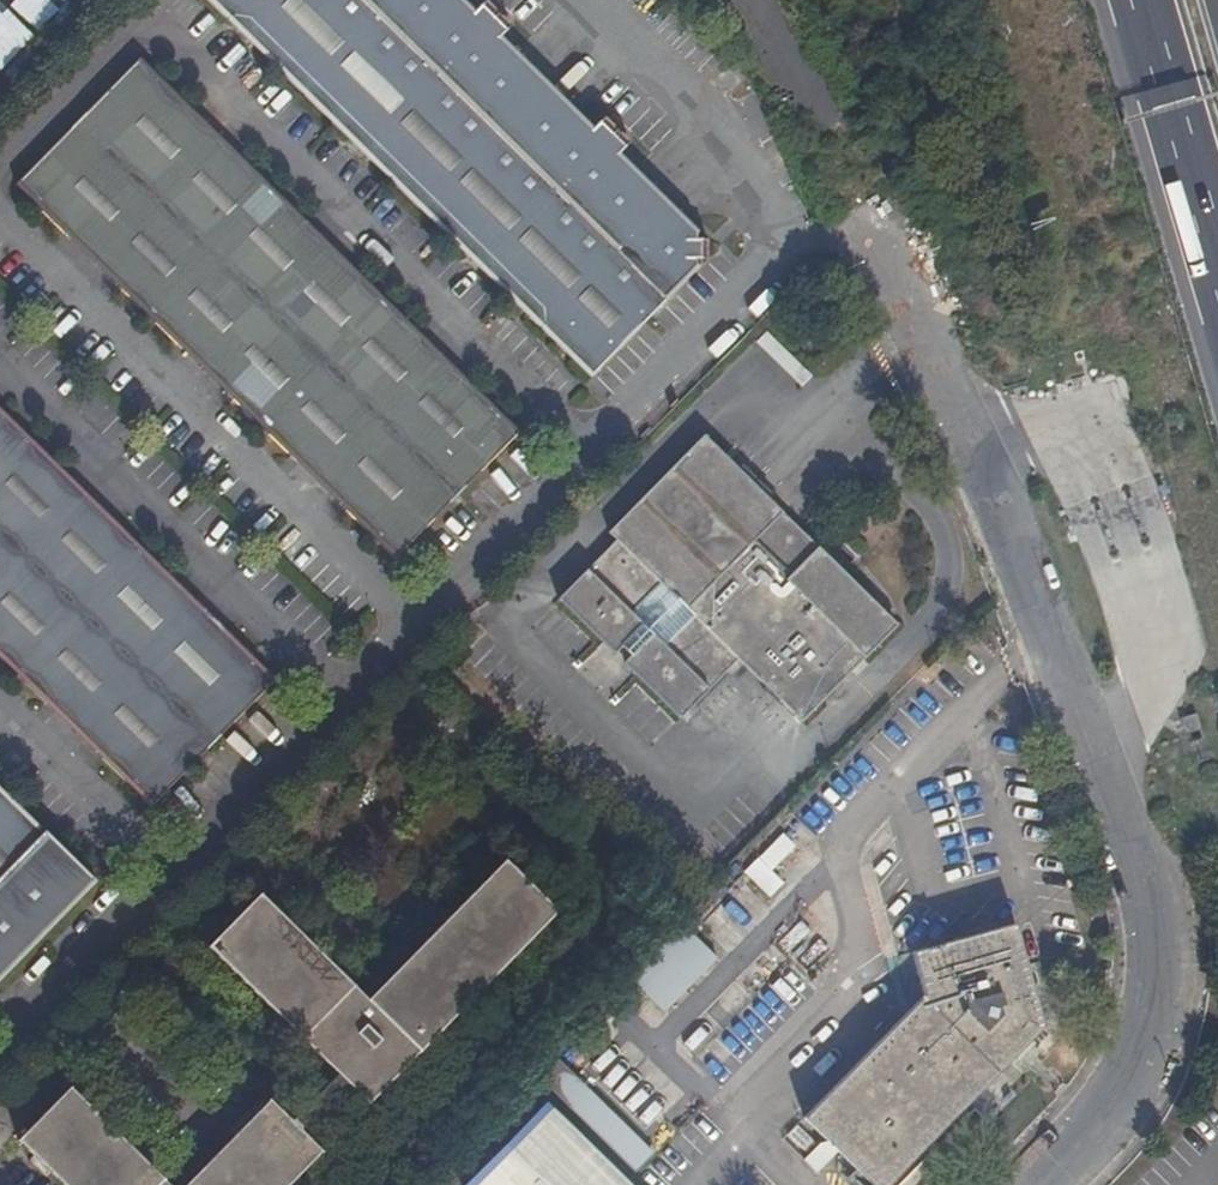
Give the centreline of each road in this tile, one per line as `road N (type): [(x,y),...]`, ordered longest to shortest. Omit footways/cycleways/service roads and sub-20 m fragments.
road 1 (unclassified): [(1042,1184),(1111,1115),(1177,971),(934,342),(868,205)]
road 2 (motorway): [(1143,0),(1217,254)]
road 3 (unknown): [(758,0),(868,205)]

